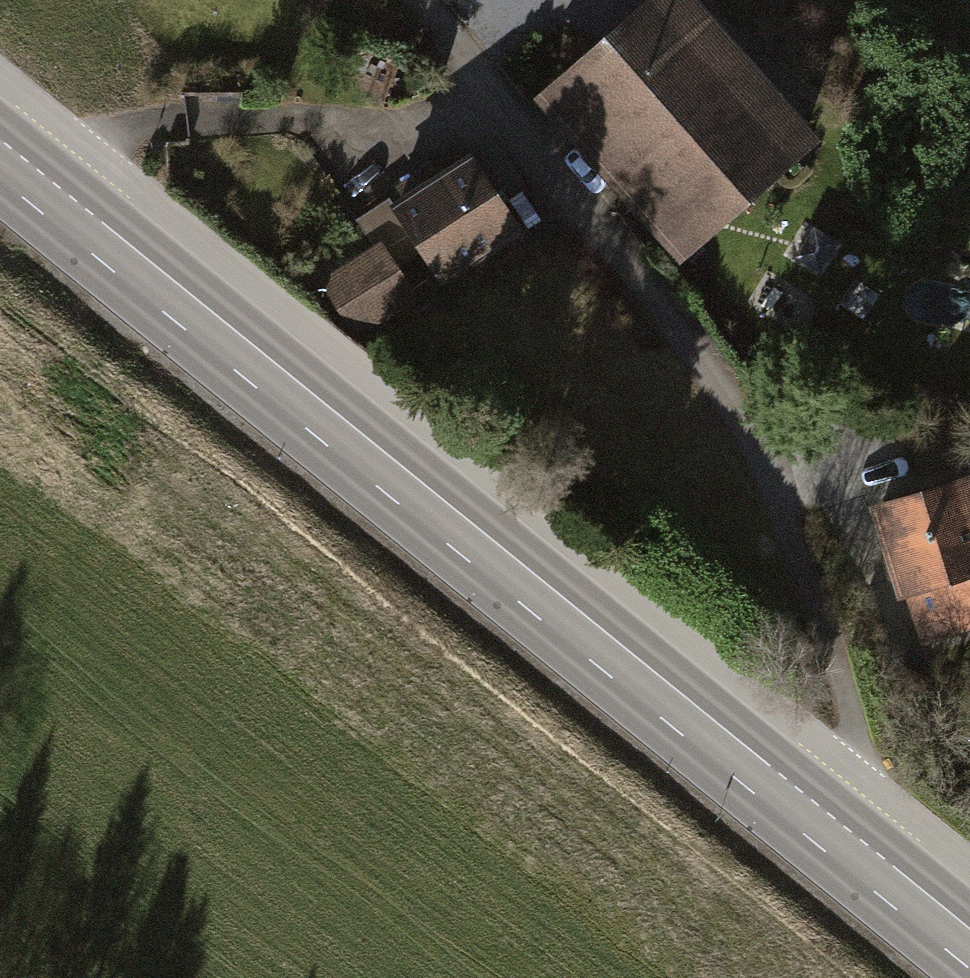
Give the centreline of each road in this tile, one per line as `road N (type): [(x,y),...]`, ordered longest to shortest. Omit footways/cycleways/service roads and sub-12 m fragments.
road 1 (secondary): [(969,939),(0,149)]
road 2 (motorway): [(0,579),(511,457),(969,314)]
road 3 (track): [(485,109),(514,135),(705,376),(789,533),(865,790)]
road 4 (motorway): [(0,164),(620,0)]
road 5 (track): [(412,0),(485,109)]

